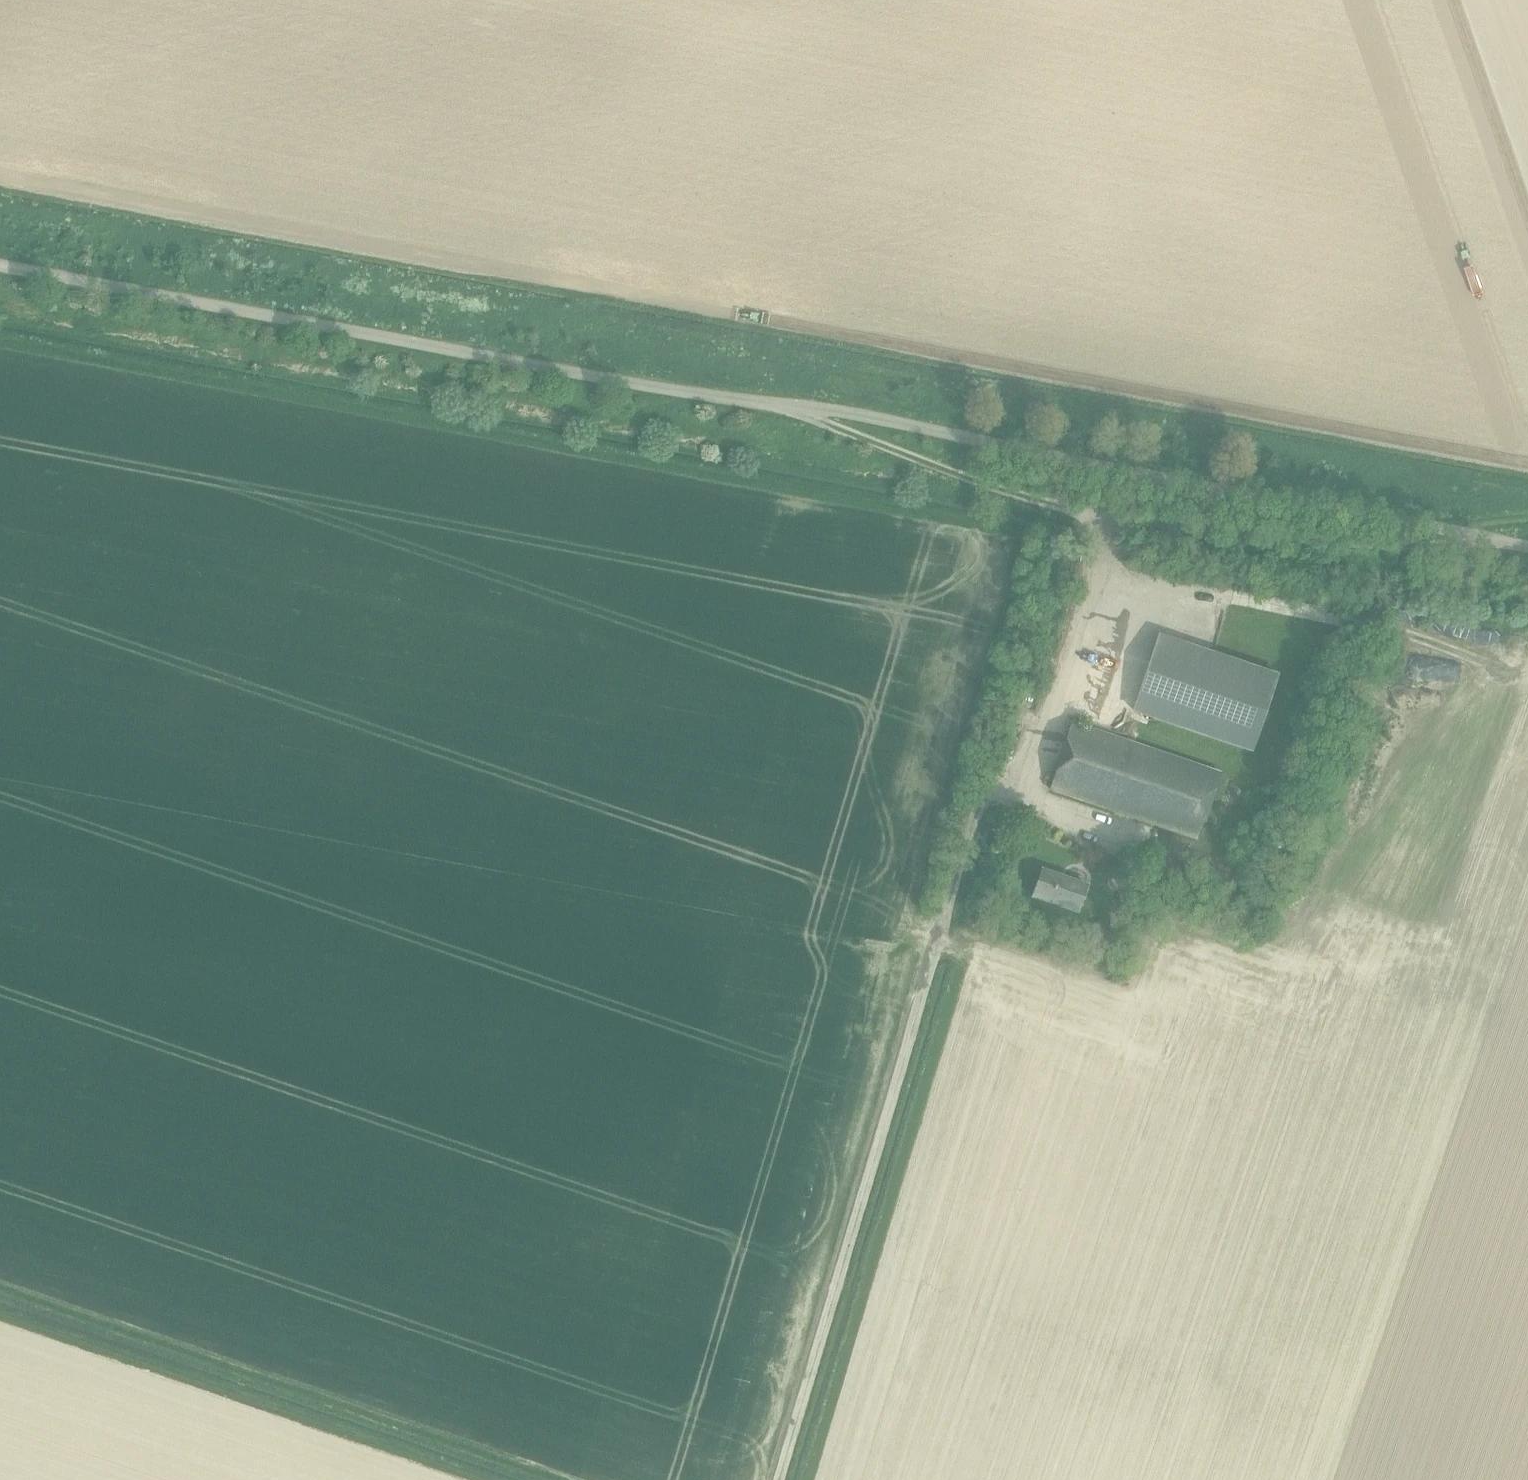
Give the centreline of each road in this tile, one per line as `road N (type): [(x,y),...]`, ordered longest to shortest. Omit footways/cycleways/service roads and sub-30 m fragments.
road 1 (unclassified): [(1527,547),(837,411),(633,384),(0,265)]

